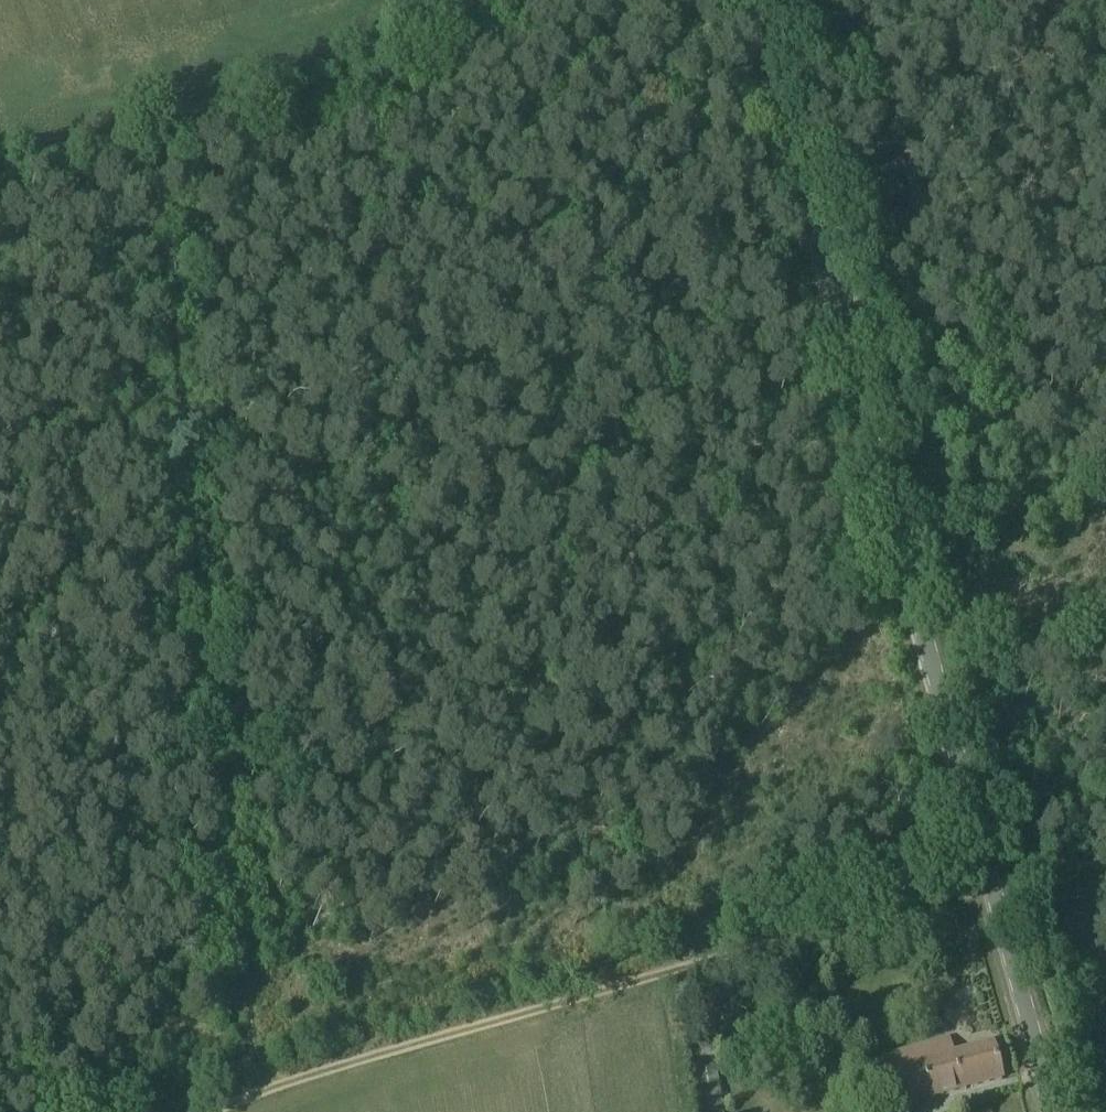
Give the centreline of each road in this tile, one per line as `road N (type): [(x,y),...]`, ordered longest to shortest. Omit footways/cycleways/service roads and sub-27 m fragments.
road 1 (tertiary): [(984,888),(750,0)]
road 2 (unclassified): [(185,1111),(220,1092),(984,888)]
road 3 (track): [(0,185),(139,156),(284,114),(508,0)]
road 4 (tertiary): [(1046,1111),(984,888)]

